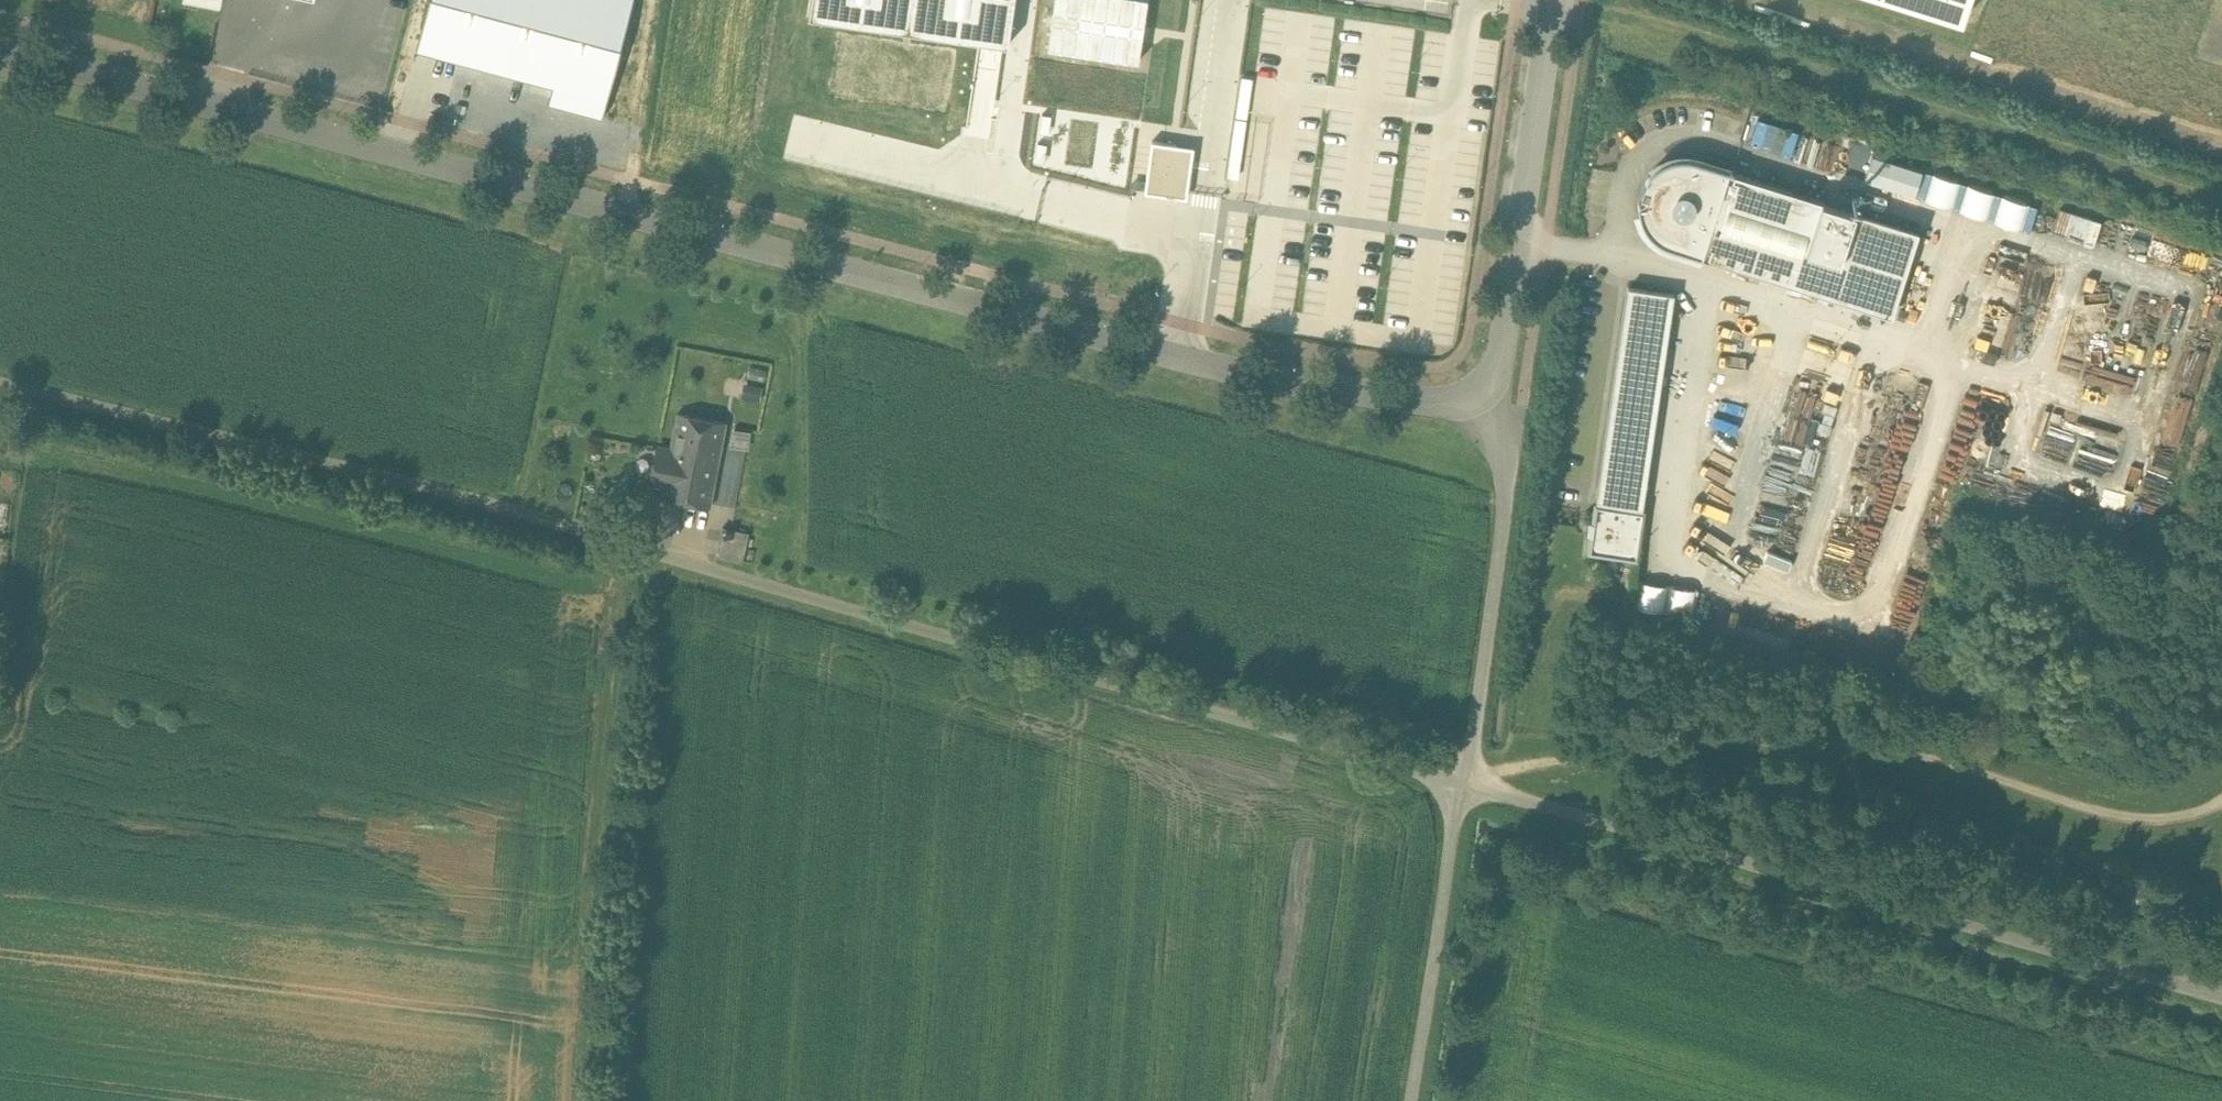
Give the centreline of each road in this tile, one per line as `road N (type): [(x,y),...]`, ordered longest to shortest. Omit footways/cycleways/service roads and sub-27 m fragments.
road 1 (unclassified): [(0,43),(1230,357),(1504,392),(1553,89)]
road 2 (unclassified): [(0,383),(496,503),(1471,784)]
road 3 (unclassified): [(1471,784),(2221,997)]
road 4 (track): [(622,543),(586,1100)]
road 5 (unclassified): [(1471,784),(1411,1100)]

